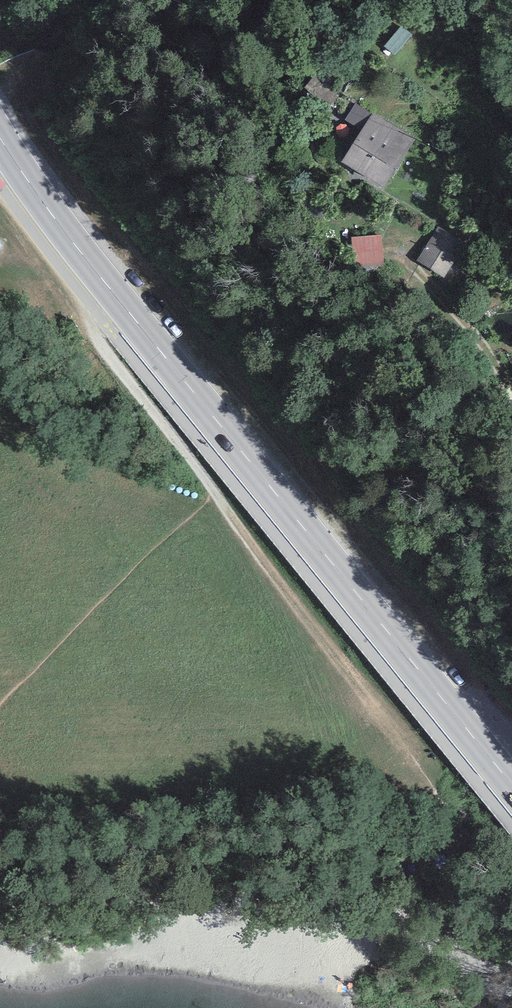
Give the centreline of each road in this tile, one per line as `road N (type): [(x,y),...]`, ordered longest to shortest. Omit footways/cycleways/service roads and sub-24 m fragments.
road 1 (secondary): [(511,785),(0,139)]
road 2 (track): [(434,770),(300,602),(0,192)]

